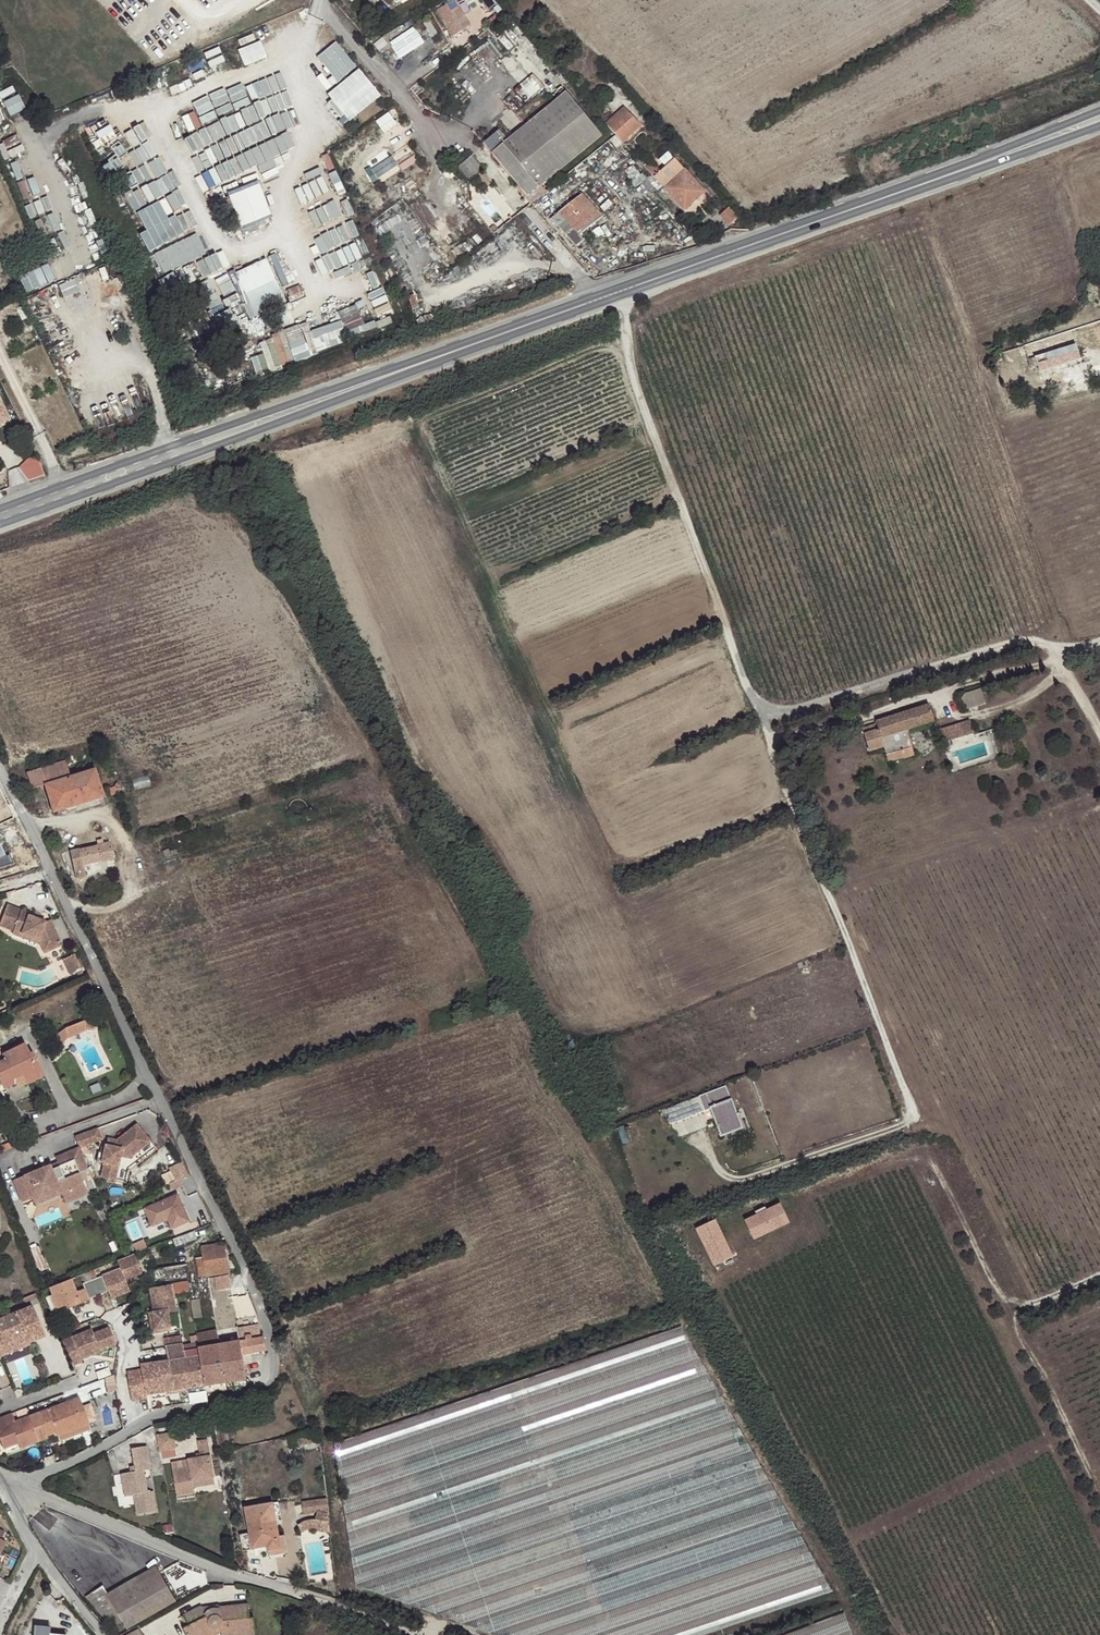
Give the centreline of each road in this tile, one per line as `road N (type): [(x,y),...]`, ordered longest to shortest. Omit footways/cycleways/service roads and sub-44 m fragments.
road 1 (secondary): [(1099,116),(0,516)]
road 2 (residential): [(0,753),(282,1354),(274,1383),(130,1434)]
road 3 (track): [(608,297),(755,702),(783,715),(1020,641),(1073,649),(1099,642)]
road 4 (track): [(769,710),(771,735),(912,1110),(900,1126)]
road 5 (track): [(1099,1275),(1040,1302),(1004,1298),(937,1168),(924,1159),(890,1162),(791,1200)]
road 6 (residential): [(5,1480),(282,1588)]
road 7 (track): [(1021,1304),(1021,1342),(1099,1490)]
road 8 (track): [(424,1634),(282,1588)]
road 9 (residential): [(130,1434),(84,1458),(5,1480)]
road 10 (residential): [(130,1434),(113,1314)]

